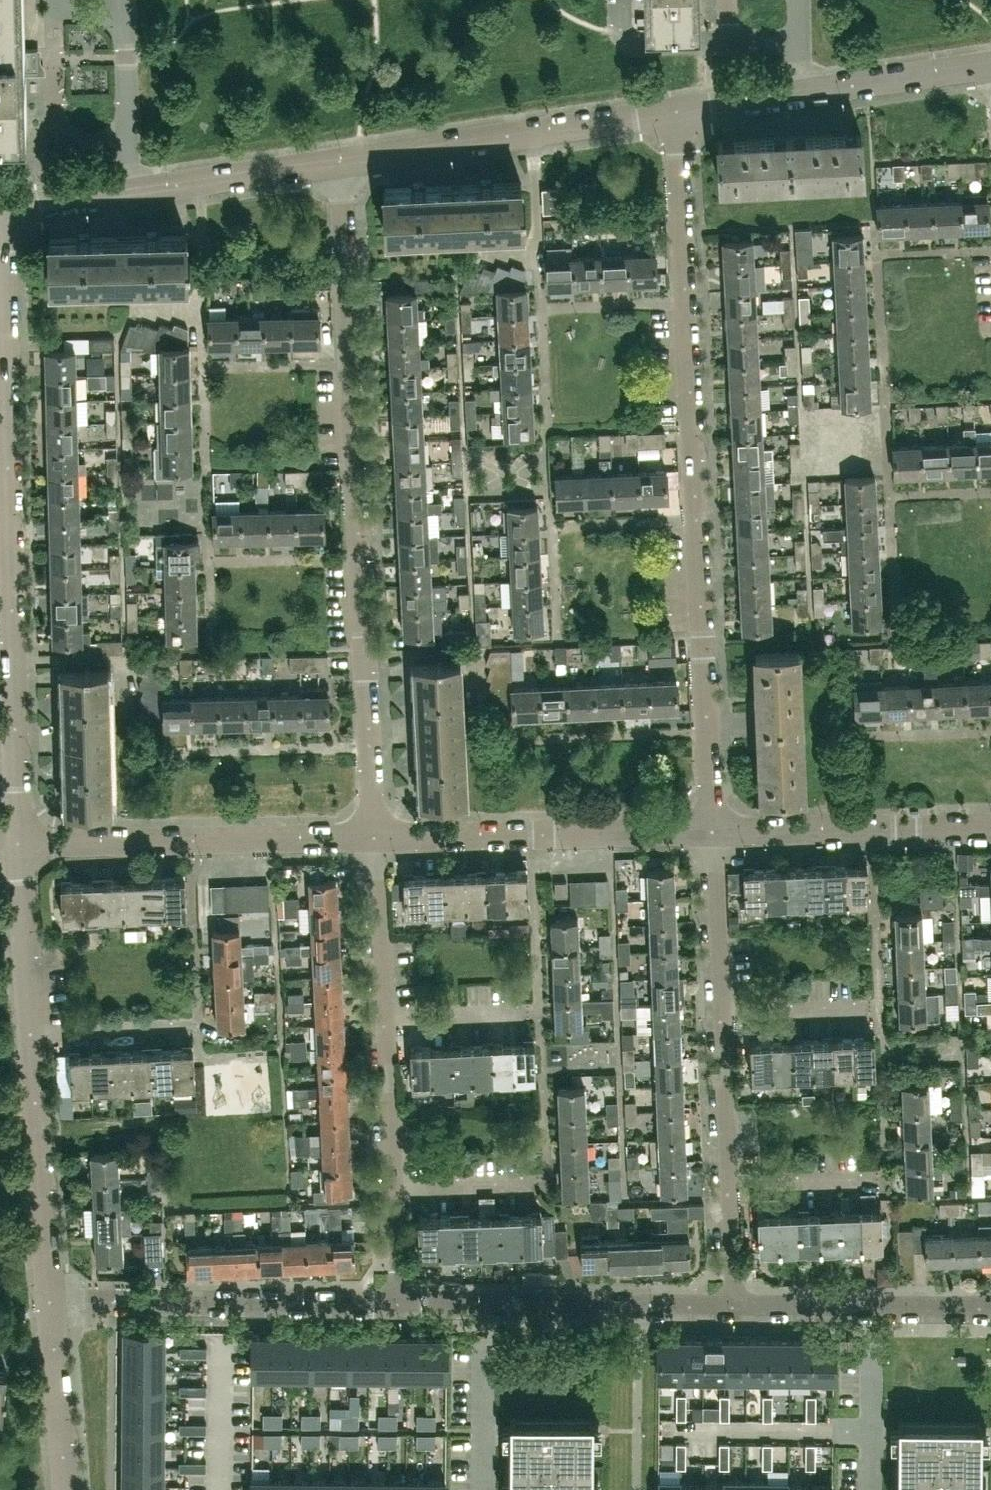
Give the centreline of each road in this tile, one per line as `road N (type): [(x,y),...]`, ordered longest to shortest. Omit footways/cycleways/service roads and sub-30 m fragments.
road 1 (residential): [(708,832),(676,110)]
road 2 (residential): [(376,838),(341,158)]
road 3 (residential): [(724,1305),(720,1101),(728,1084),(708,832)]
road 4 (residential): [(398,1302),(376,838)]
road 5 (residential): [(18,836),(53,843),(376,838)]
road 6 (residential): [(398,1302),(51,1295)]
road 7 (residential): [(1,208),(341,158)]
road 8 (residential): [(341,158),(676,110)]
road 9 (residential): [(376,838),(708,832)]
road 10 (residential): [(724,1305),(398,1302)]
road 11 (residential): [(676,110),(990,63)]
road 12 (residential): [(708,832),(990,826)]
road 13 (residential): [(37,1103),(18,836)]
road 14 (residential): [(990,1309),(724,1305)]
road 15 (residential): [(12,607),(5,361)]
road 16 (residential): [(18,836),(12,607)]
road 17 (residential): [(51,1295),(37,1103)]
road 18 (residential): [(5,361),(1,208)]
road 19 (residential): [(68,1489),(55,1349)]

